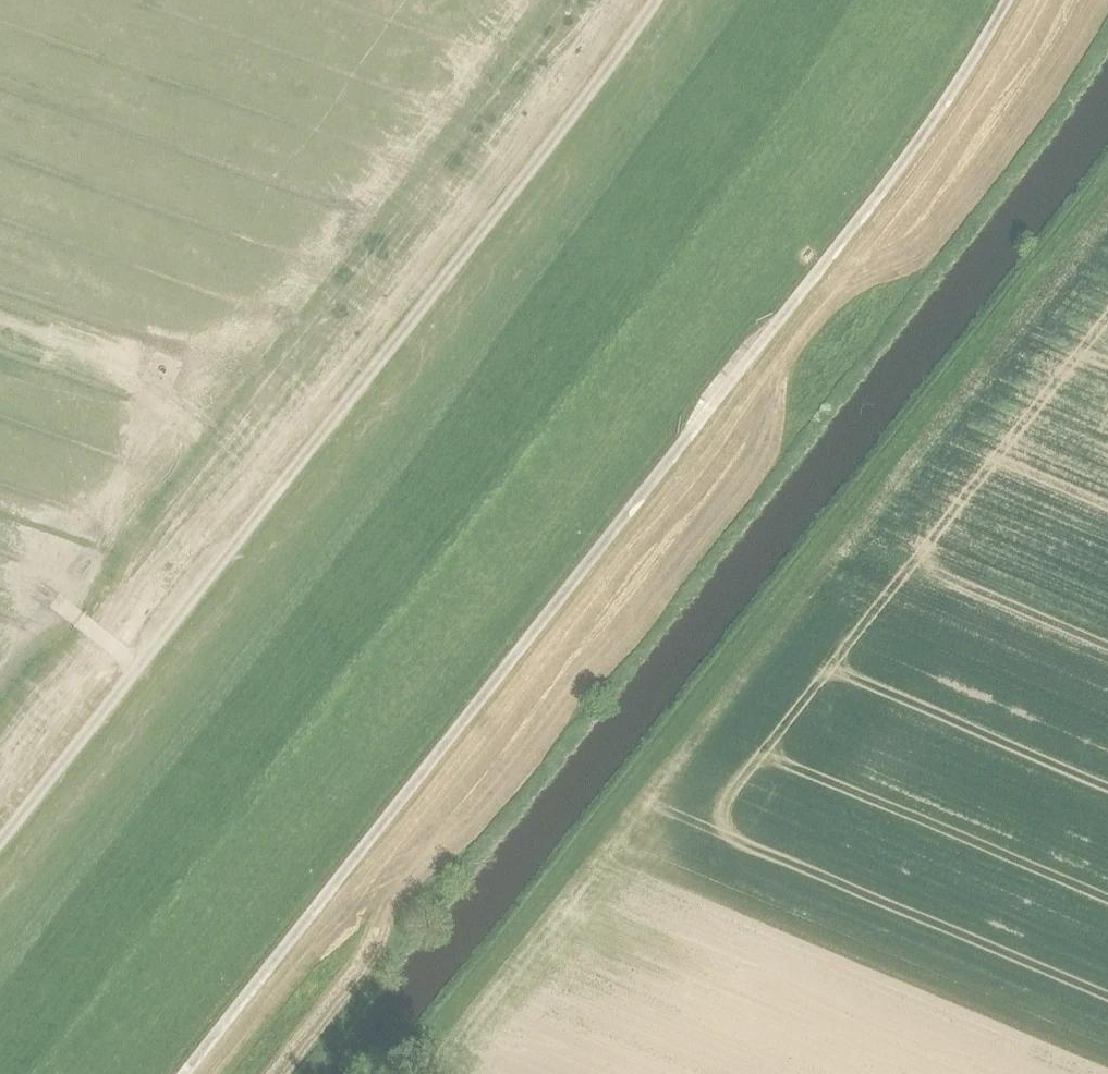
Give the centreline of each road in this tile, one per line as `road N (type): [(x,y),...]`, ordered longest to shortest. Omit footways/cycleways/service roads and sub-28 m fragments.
road 1 (track): [(1009,0),(898,173),(186,1073)]
road 2 (track): [(0,839),(653,0)]

